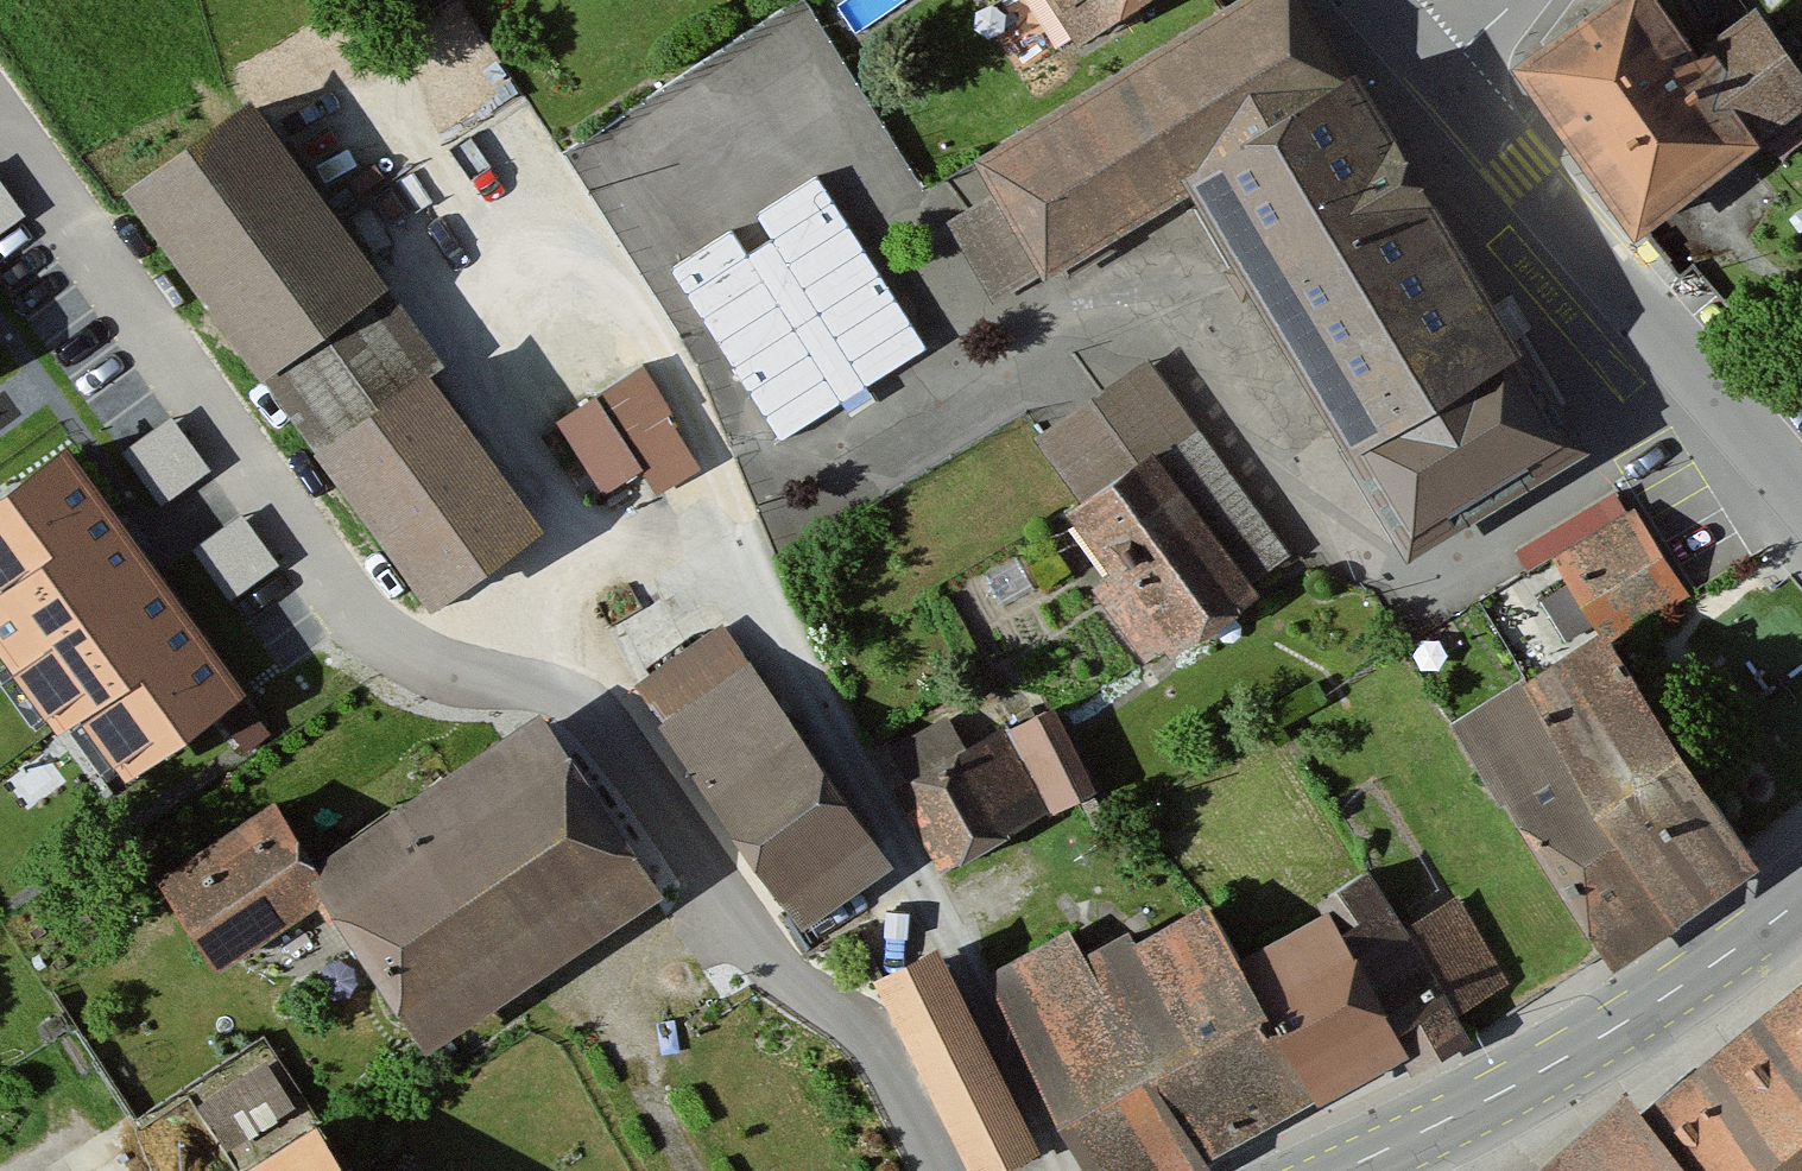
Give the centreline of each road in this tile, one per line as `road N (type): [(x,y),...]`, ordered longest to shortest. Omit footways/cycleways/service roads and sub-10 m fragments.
road 1 (residential): [(0,100),(350,620),(415,665),(459,680),(572,688),(598,705),(628,760),(769,953),(857,1030),(942,1170)]
road 2 (residential): [(1438,68),(1801,497)]
road 3 (secondary): [(1360,1170),(1579,1054),(1801,895)]

